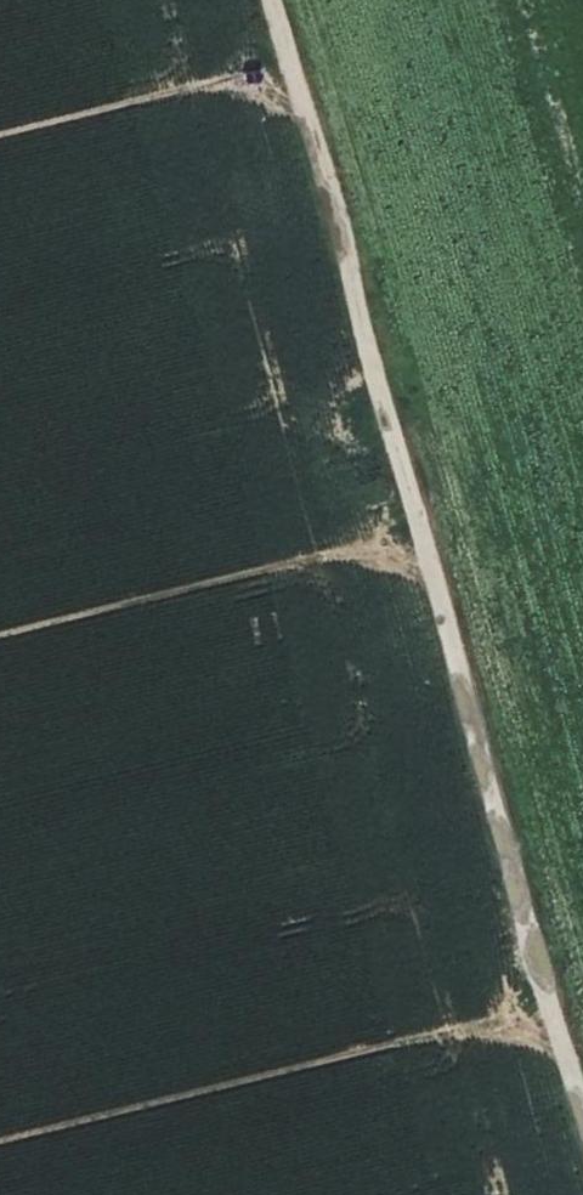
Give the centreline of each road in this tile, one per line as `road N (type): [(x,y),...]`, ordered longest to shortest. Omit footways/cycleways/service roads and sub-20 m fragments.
road 1 (track): [(262,0),(582,1147)]

